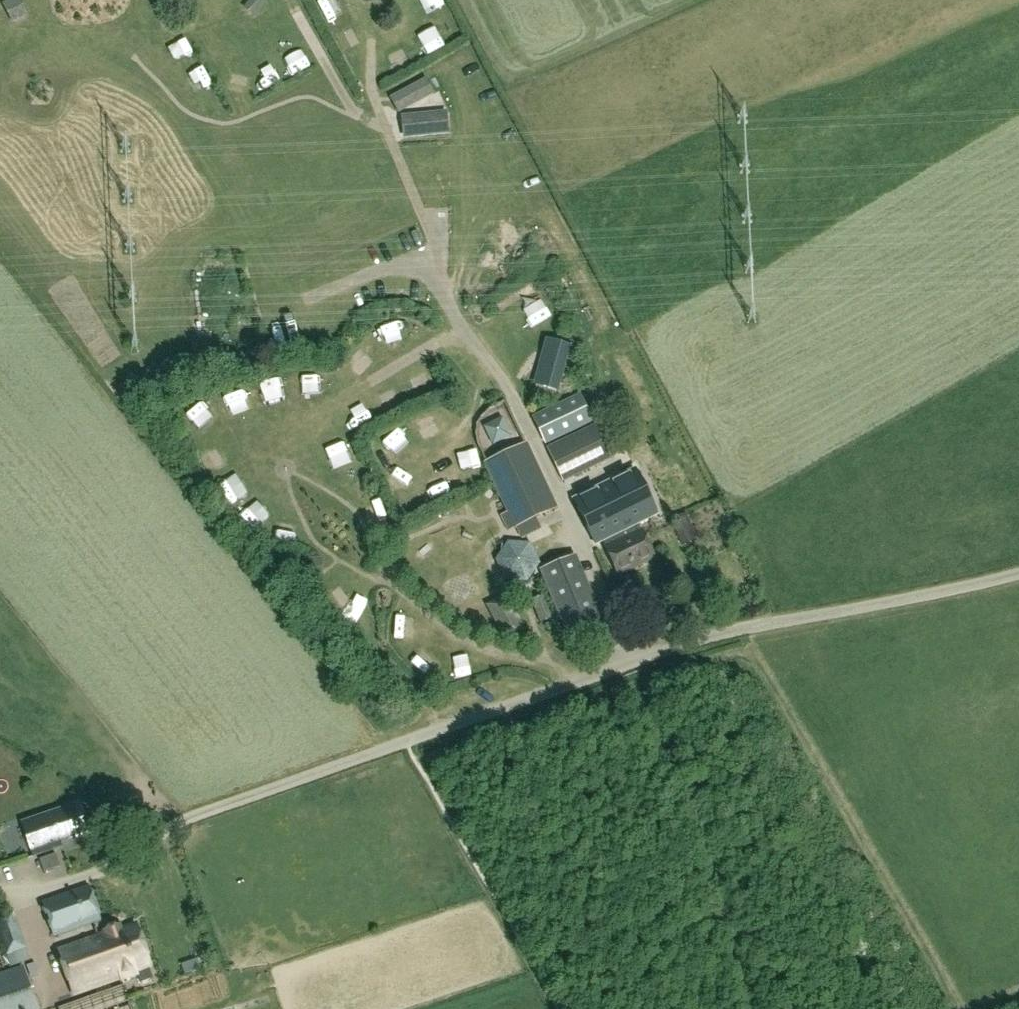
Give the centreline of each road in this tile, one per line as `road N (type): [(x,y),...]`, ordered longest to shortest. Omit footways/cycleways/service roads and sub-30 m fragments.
road 1 (residential): [(1018,574),(660,653),(174,823)]

